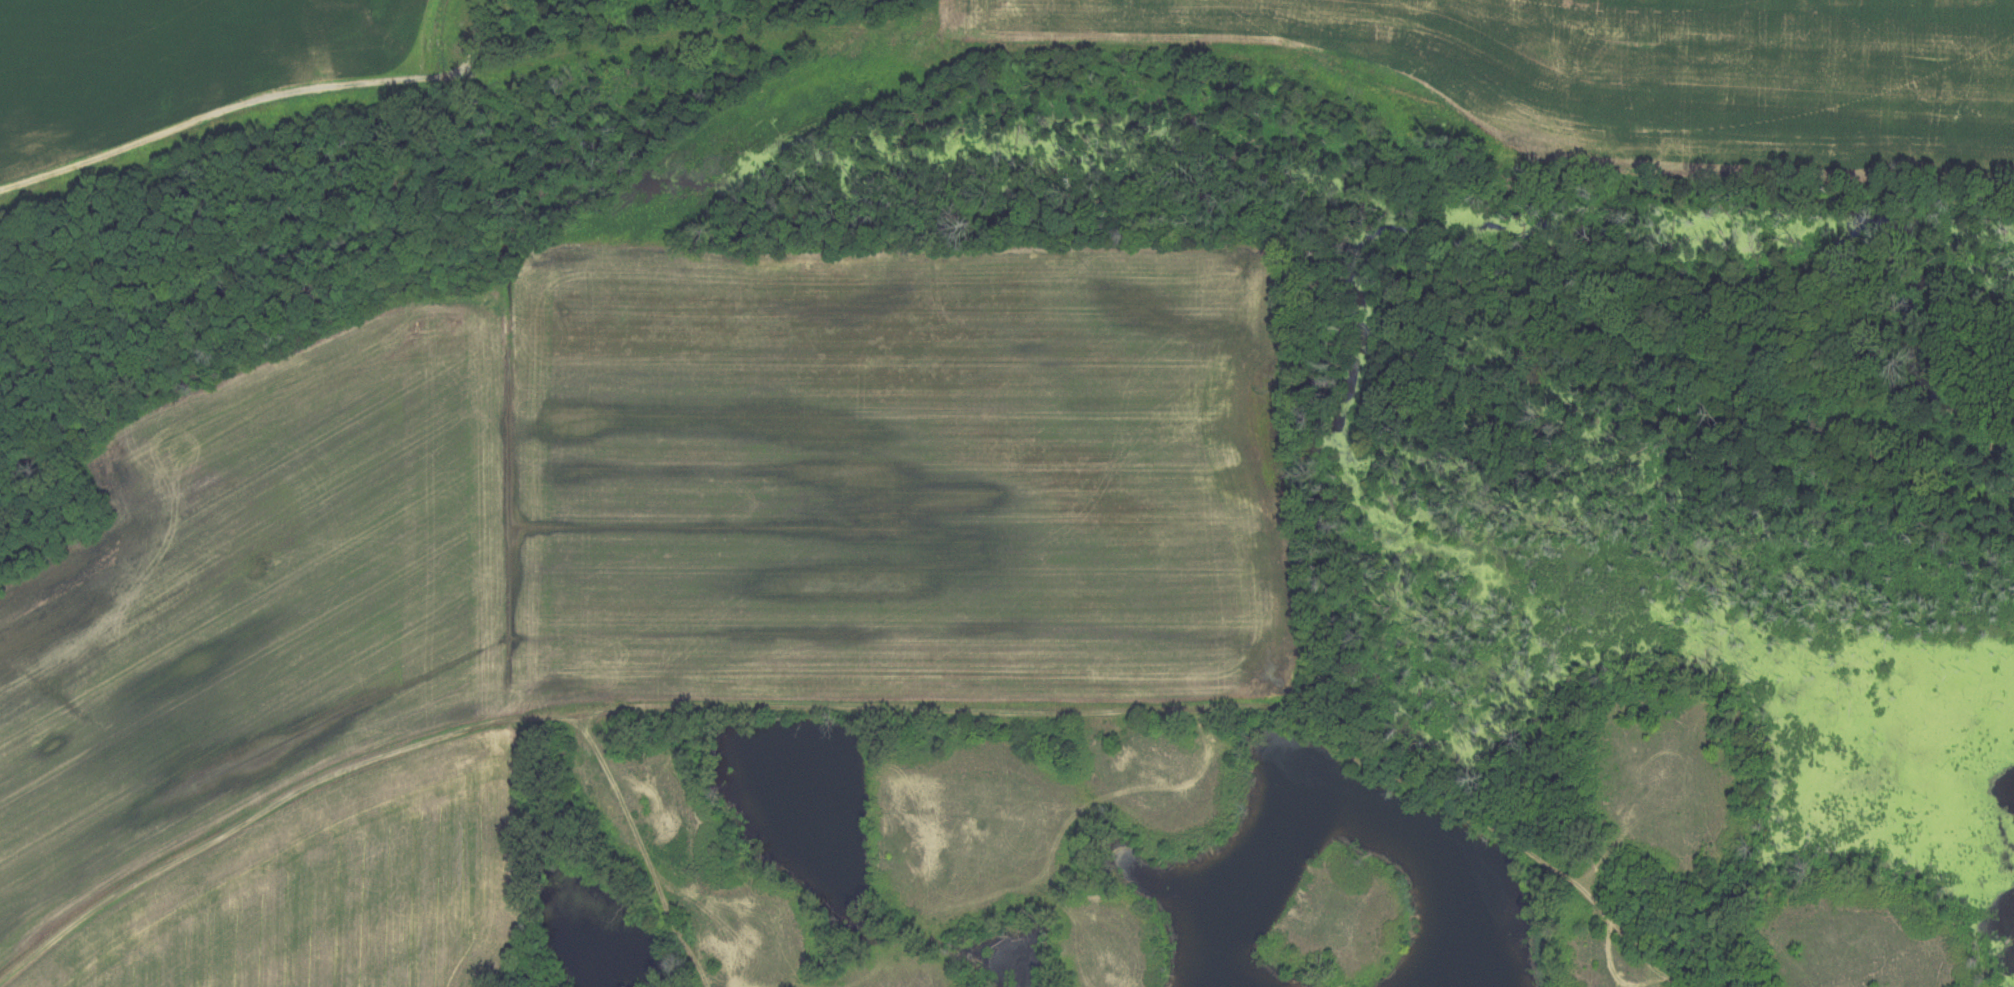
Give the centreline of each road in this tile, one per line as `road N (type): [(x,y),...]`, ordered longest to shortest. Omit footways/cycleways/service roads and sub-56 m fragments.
road 1 (track): [(0,986),(81,919),(294,799),(429,739),(518,722),(586,736),(709,986)]
road 2 (track): [(0,198),(281,96),(455,83),(486,54),(505,0)]

